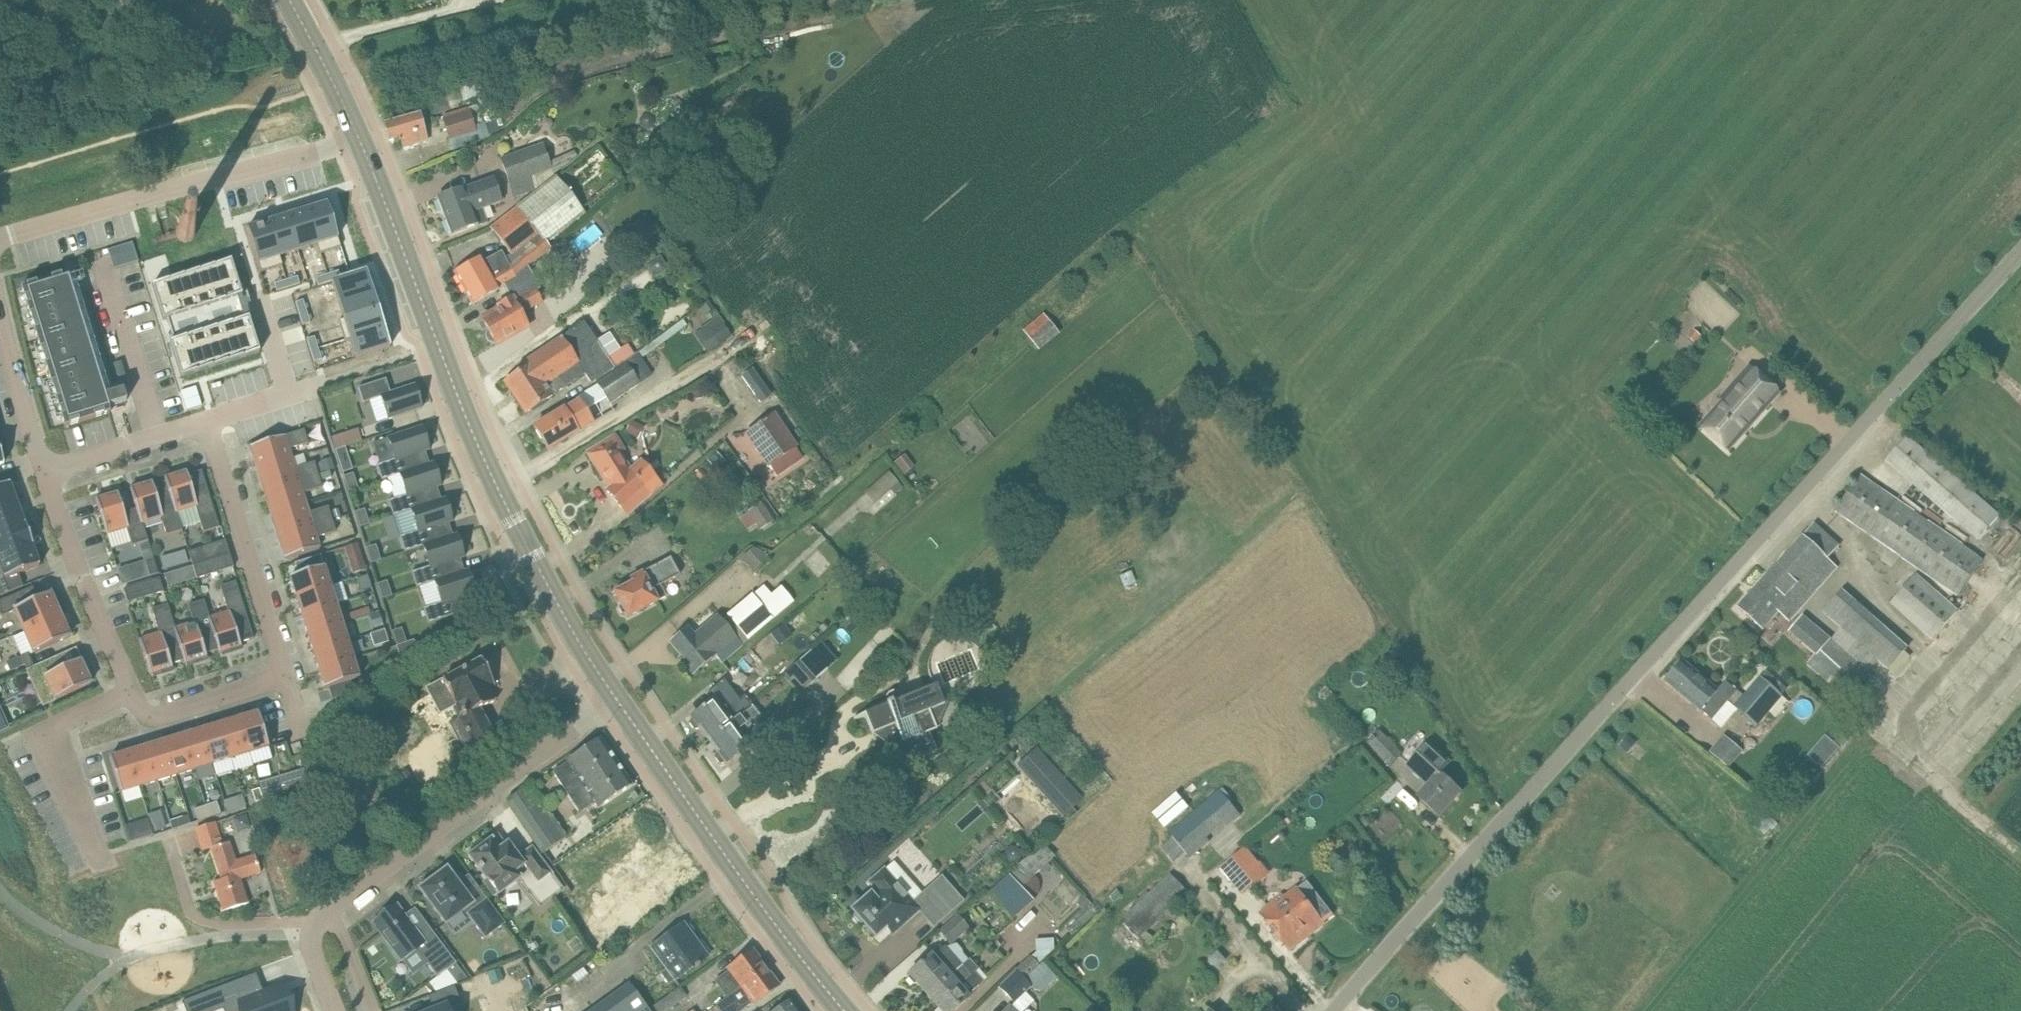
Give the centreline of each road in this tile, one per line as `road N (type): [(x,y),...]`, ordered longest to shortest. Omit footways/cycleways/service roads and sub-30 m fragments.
road 1 (unclassified): [(1340,1010),(2020,267)]
road 2 (tertiary): [(615,696),(537,565),(465,414),(359,134)]
road 3 (residential): [(42,472),(130,690),(151,718),(285,677)]
road 4 (tertiary): [(844,1010),(615,696)]
road 5 (residential): [(0,238),(359,134)]
road 6 (residential): [(333,911),(615,696)]
road 7 (residential): [(285,677),(207,420)]
road 8 (residential): [(318,923),(203,923),(190,908),(167,834)]
road 9 (residential): [(207,420),(42,472)]
road 10 (residential): [(0,319),(42,472)]
road 11 (tertiary): [(359,134),(290,0)]
road 12 (residential): [(323,384),(207,420)]

